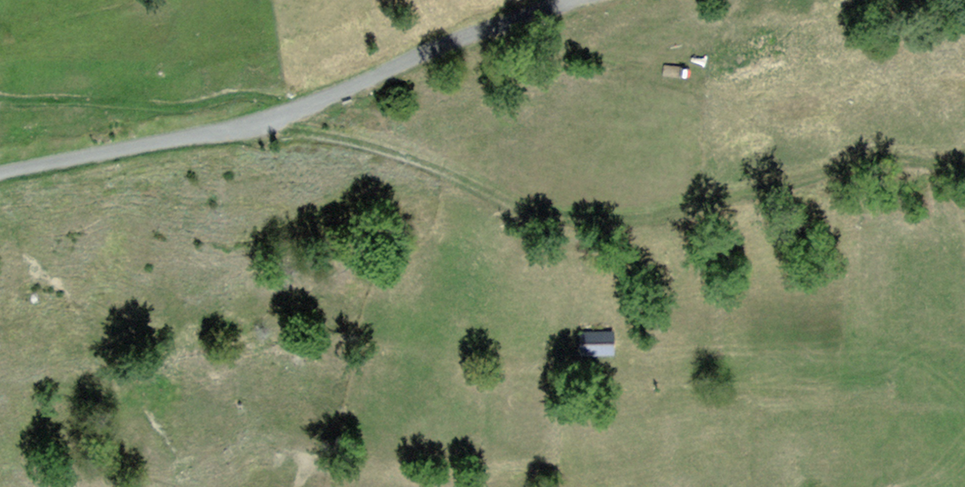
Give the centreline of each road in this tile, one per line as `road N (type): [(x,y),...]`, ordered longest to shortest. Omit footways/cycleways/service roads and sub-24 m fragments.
road 1 (track): [(257,121),(417,161),(549,216),(648,221),(880,154),(964,166)]
road 2 (unclassified): [(0,180),(301,111),(447,45),(585,0)]

